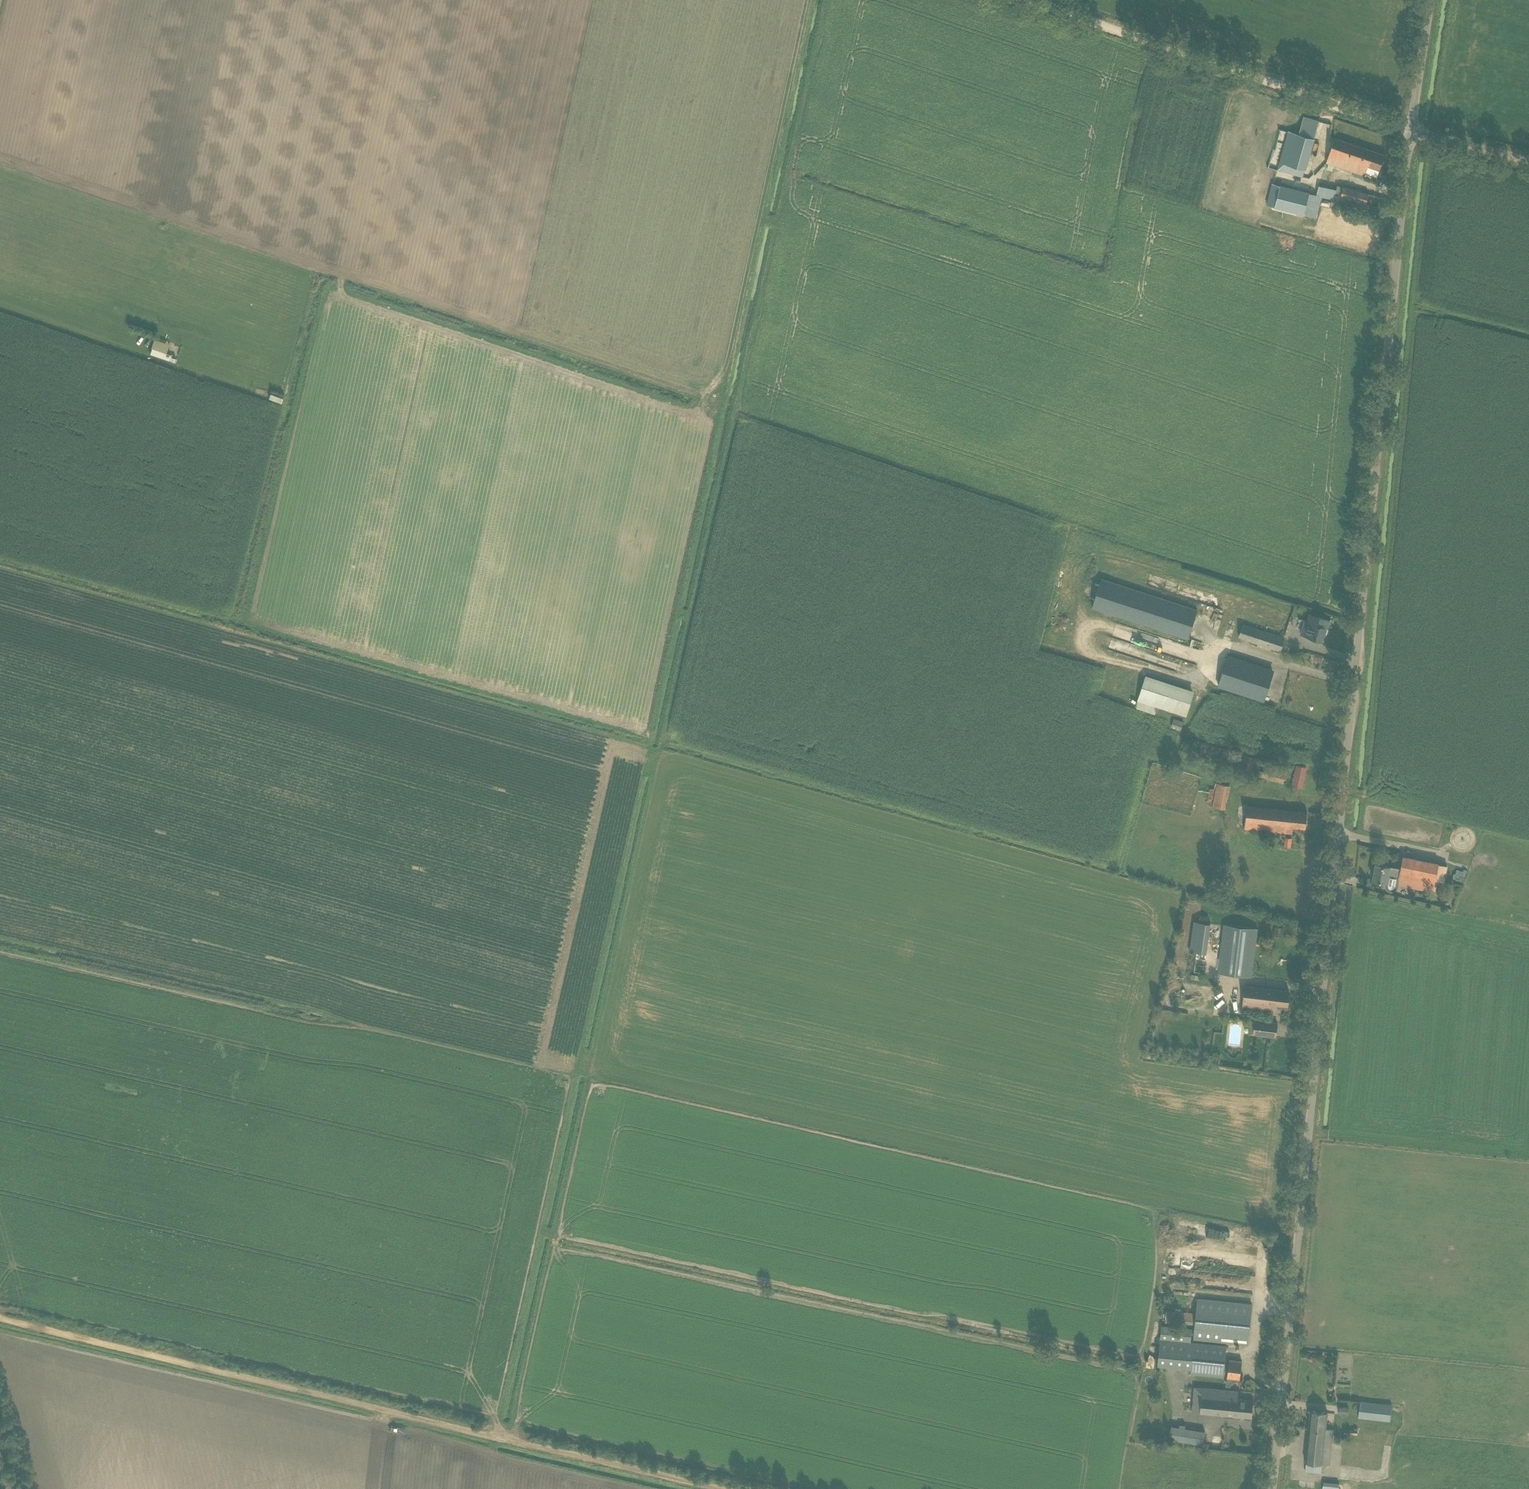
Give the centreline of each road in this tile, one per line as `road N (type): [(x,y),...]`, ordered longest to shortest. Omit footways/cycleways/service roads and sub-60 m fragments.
road 1 (unclassified): [(1273,1488),(1410,132)]
road 2 (track): [(724,1488),(0,1318)]
road 3 (track): [(1026,0),(1410,132)]
road 4 (unclassified): [(1410,132),(1430,0)]
road 5 (unclassified): [(1528,161),(1410,132)]

